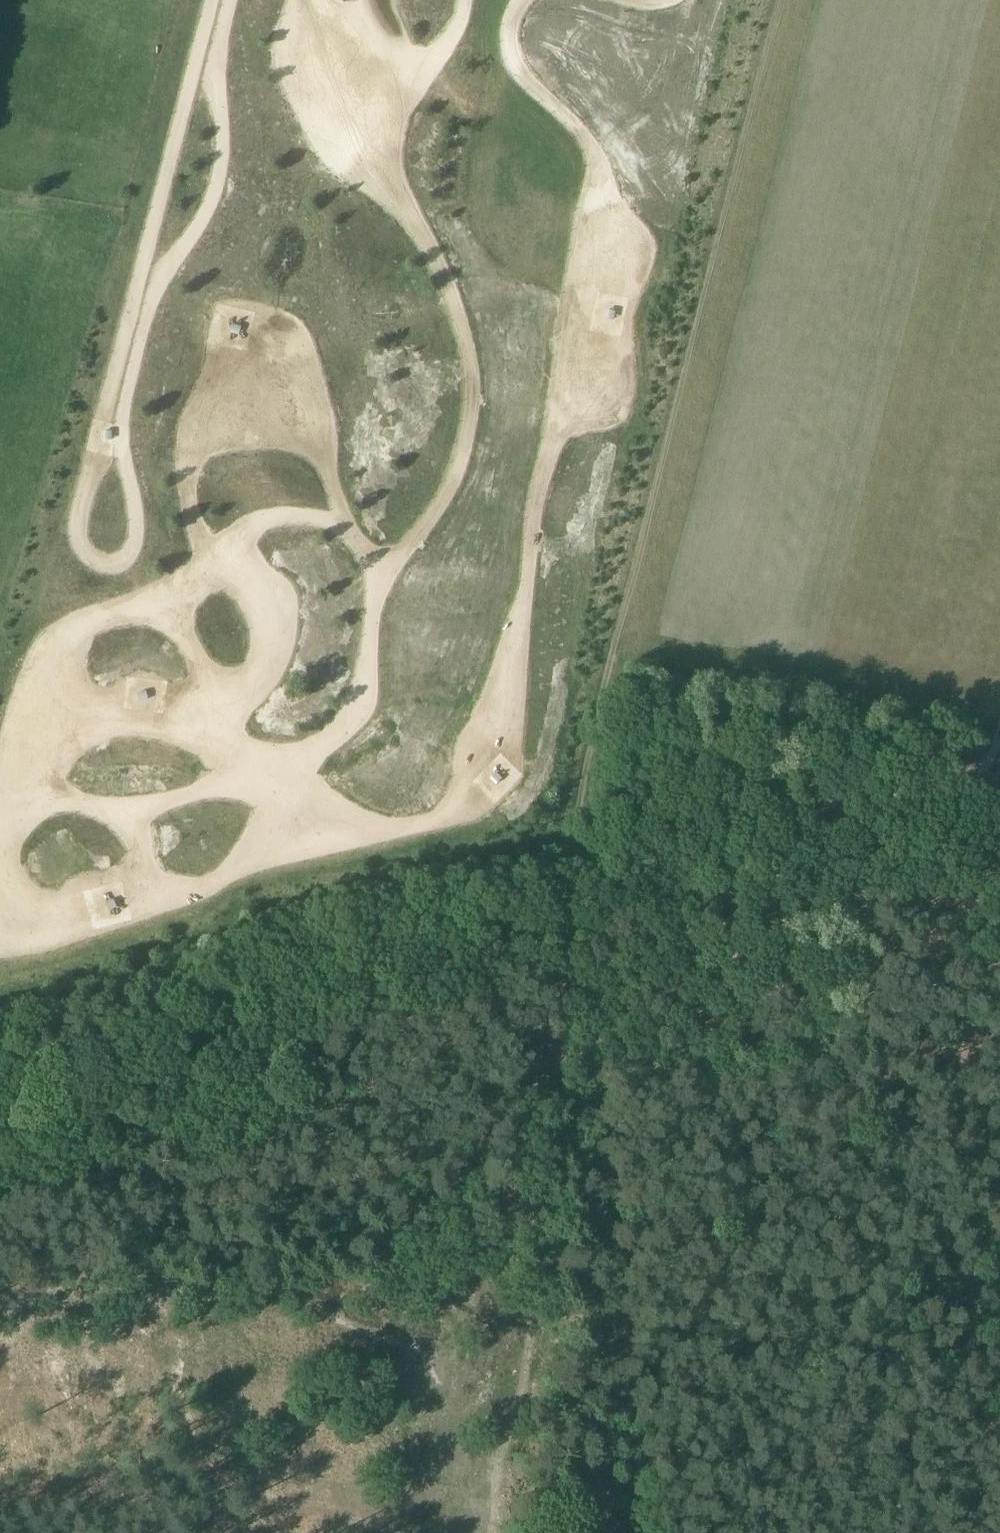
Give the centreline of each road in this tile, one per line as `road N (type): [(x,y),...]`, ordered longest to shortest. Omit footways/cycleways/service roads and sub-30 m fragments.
road 1 (track): [(785,0),(579,803),(570,858),(586,1060)]

